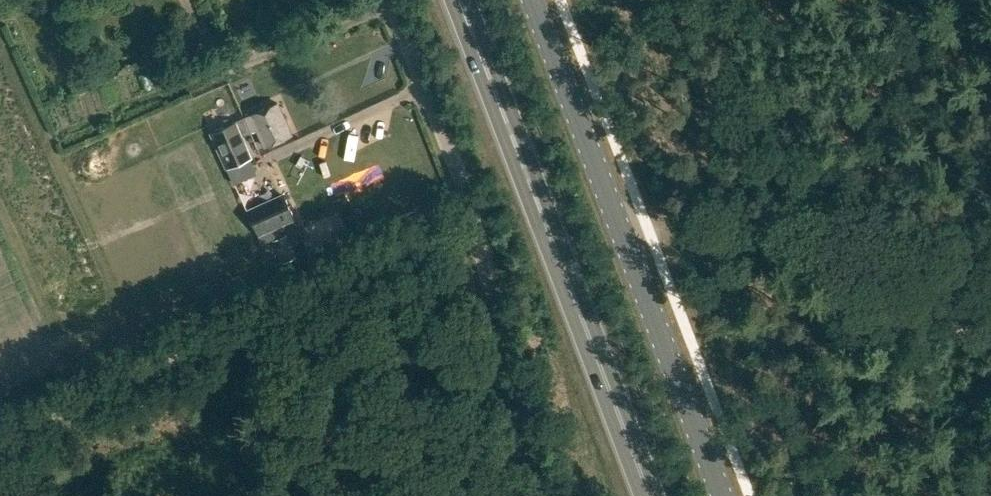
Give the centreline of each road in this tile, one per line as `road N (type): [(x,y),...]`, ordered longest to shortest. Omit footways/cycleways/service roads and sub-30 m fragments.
road 1 (trunk): [(650,495),(459,0)]
road 2 (tertiary): [(723,495),(533,0)]
road 3 (track): [(474,224),(0,445)]
road 4 (unclassified): [(539,495),(502,392),(479,242),(460,175),(390,0)]
road 5 (track): [(616,218),(990,270)]

